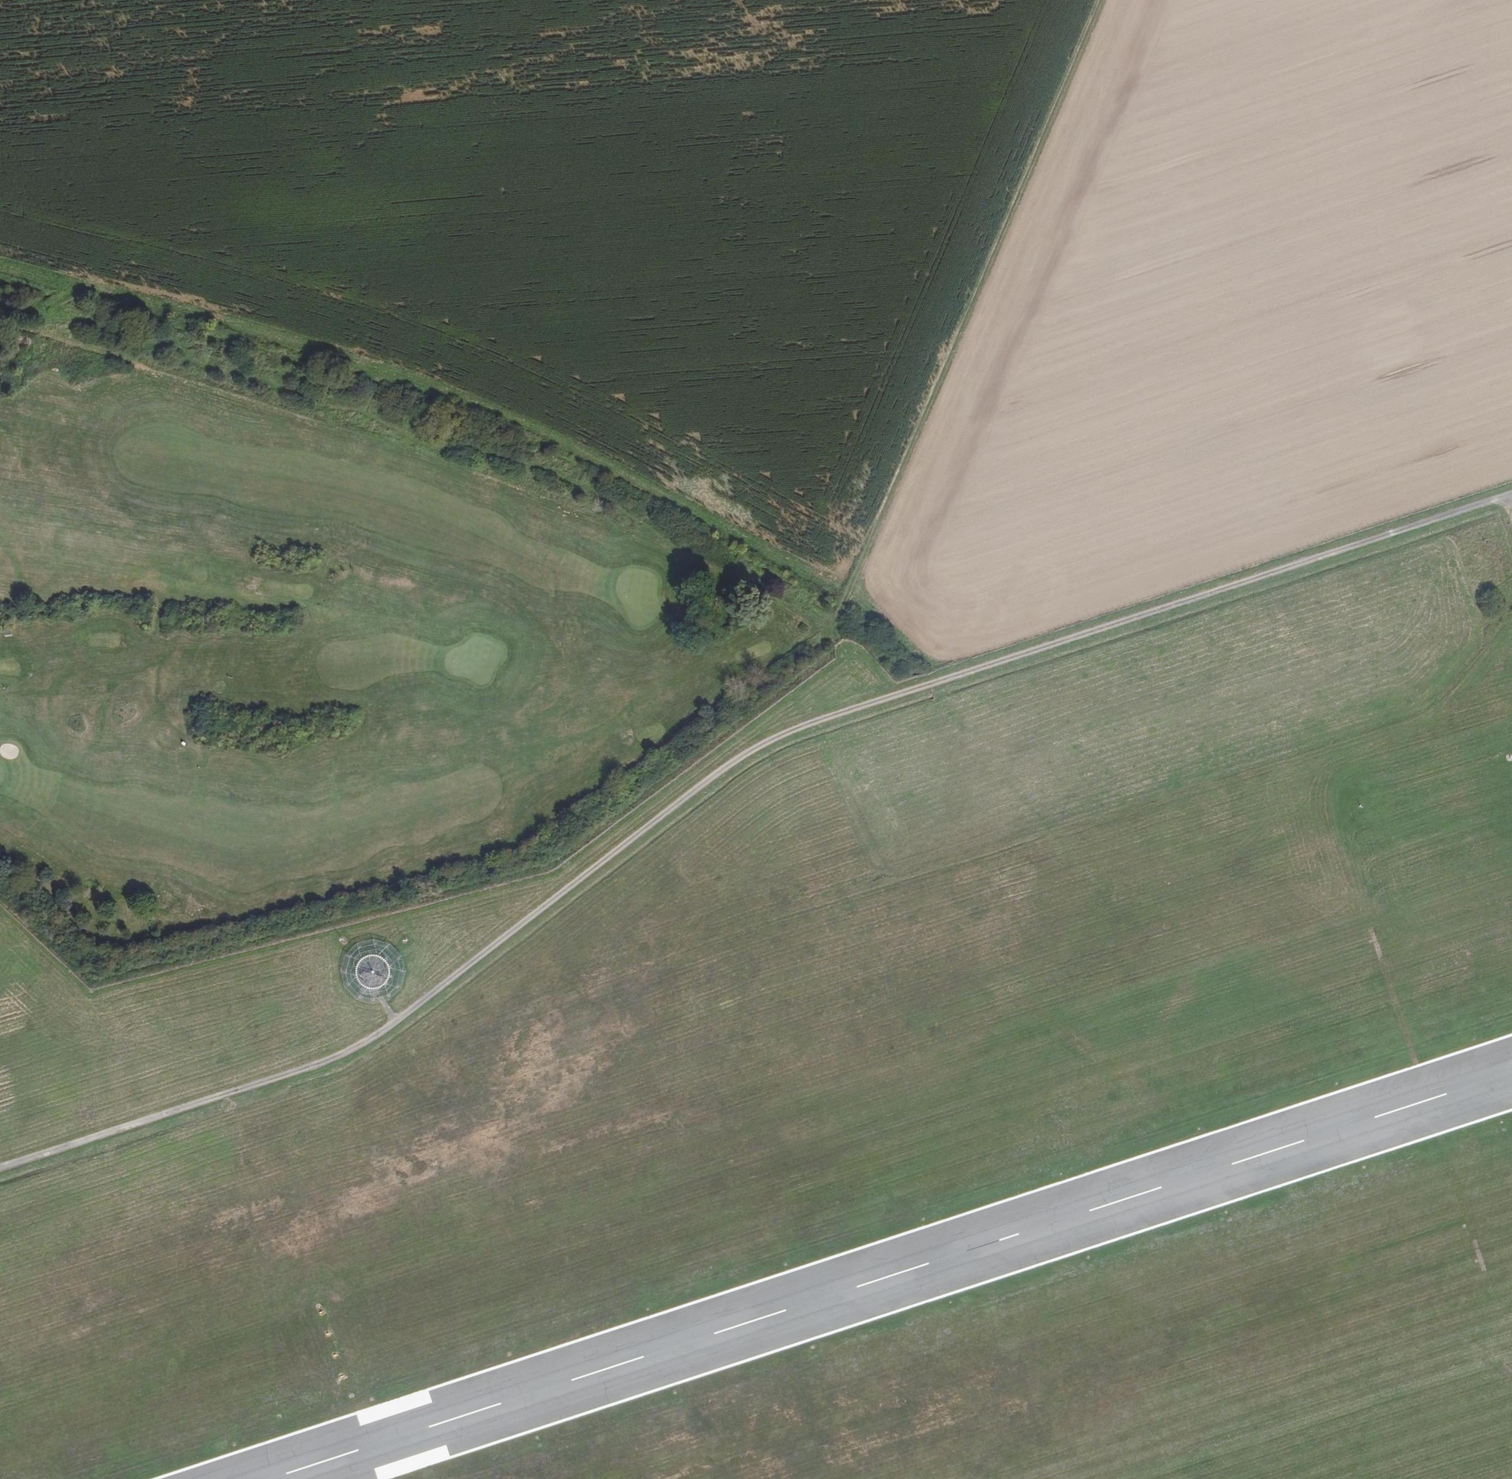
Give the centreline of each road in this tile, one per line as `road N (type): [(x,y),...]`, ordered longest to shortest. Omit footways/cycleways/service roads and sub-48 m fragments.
road 1 (track): [(1508,498),(796,732),(724,771),(361,1045),(0,1169)]
road 2 (track): [(1105,0),(832,629)]

